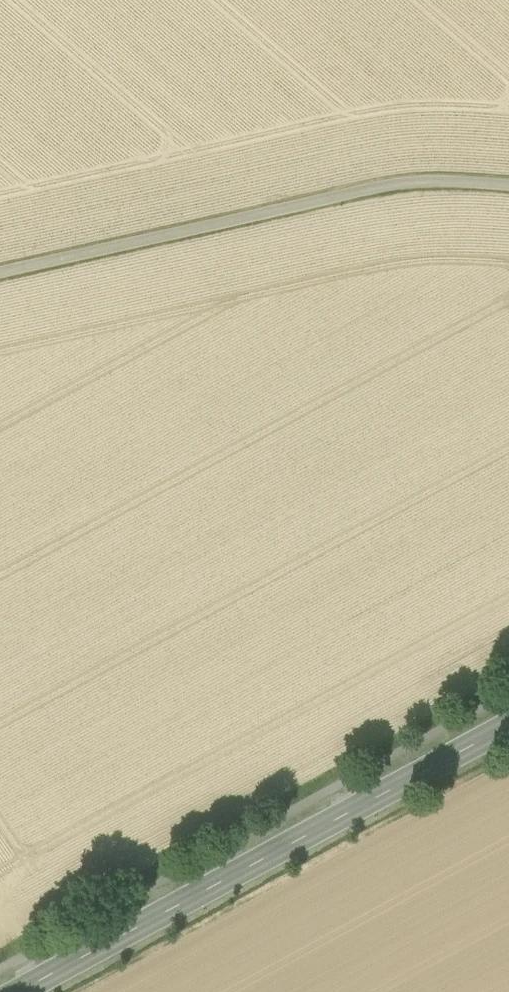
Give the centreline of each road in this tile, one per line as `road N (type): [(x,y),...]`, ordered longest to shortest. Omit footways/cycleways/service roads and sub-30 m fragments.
road 1 (tertiary): [(508,726),(20,991)]
road 2 (unclassified): [(0,274),(407,181),(508,188)]

